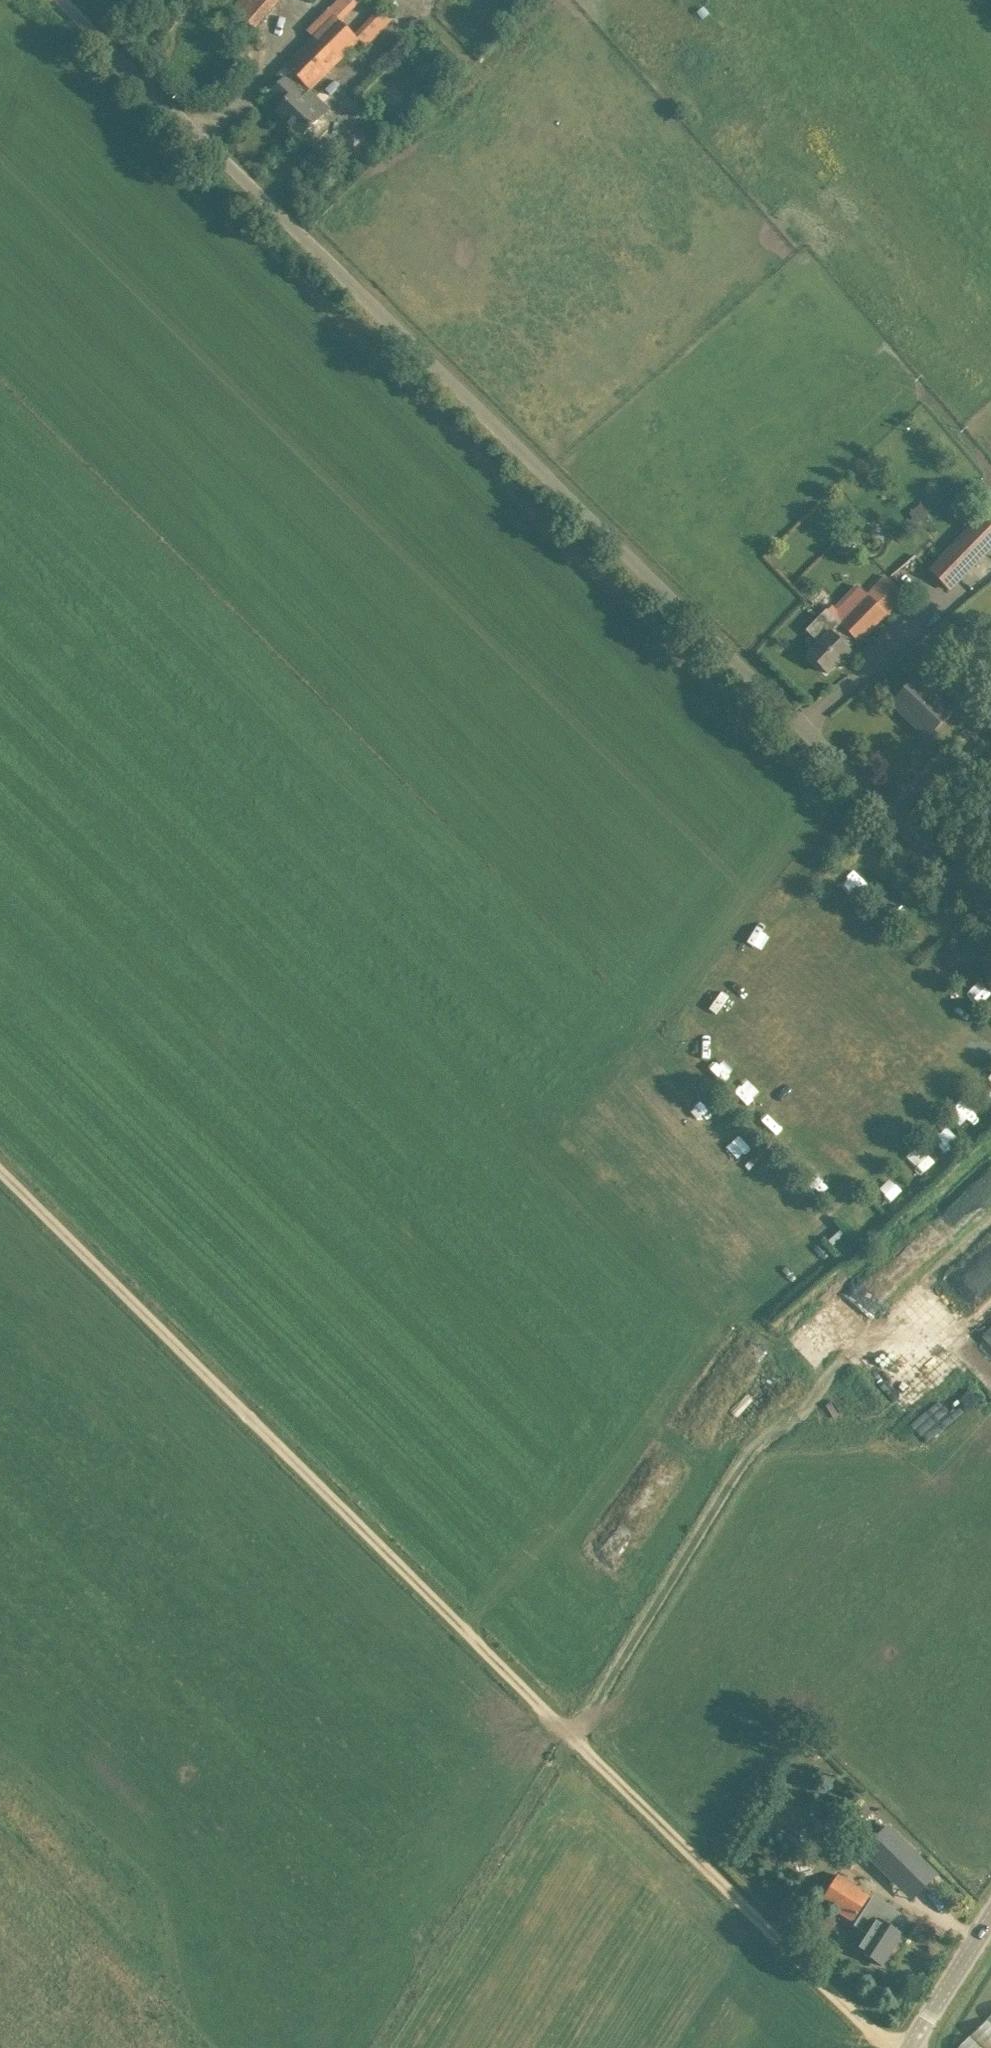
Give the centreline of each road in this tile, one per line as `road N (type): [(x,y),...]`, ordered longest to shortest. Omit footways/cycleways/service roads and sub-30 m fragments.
road 1 (unclassified): [(990,916),(62,0)]
road 2 (track): [(0,1164),(895,2047)]
road 3 (tertiary): [(913,2047),(990,1922)]

